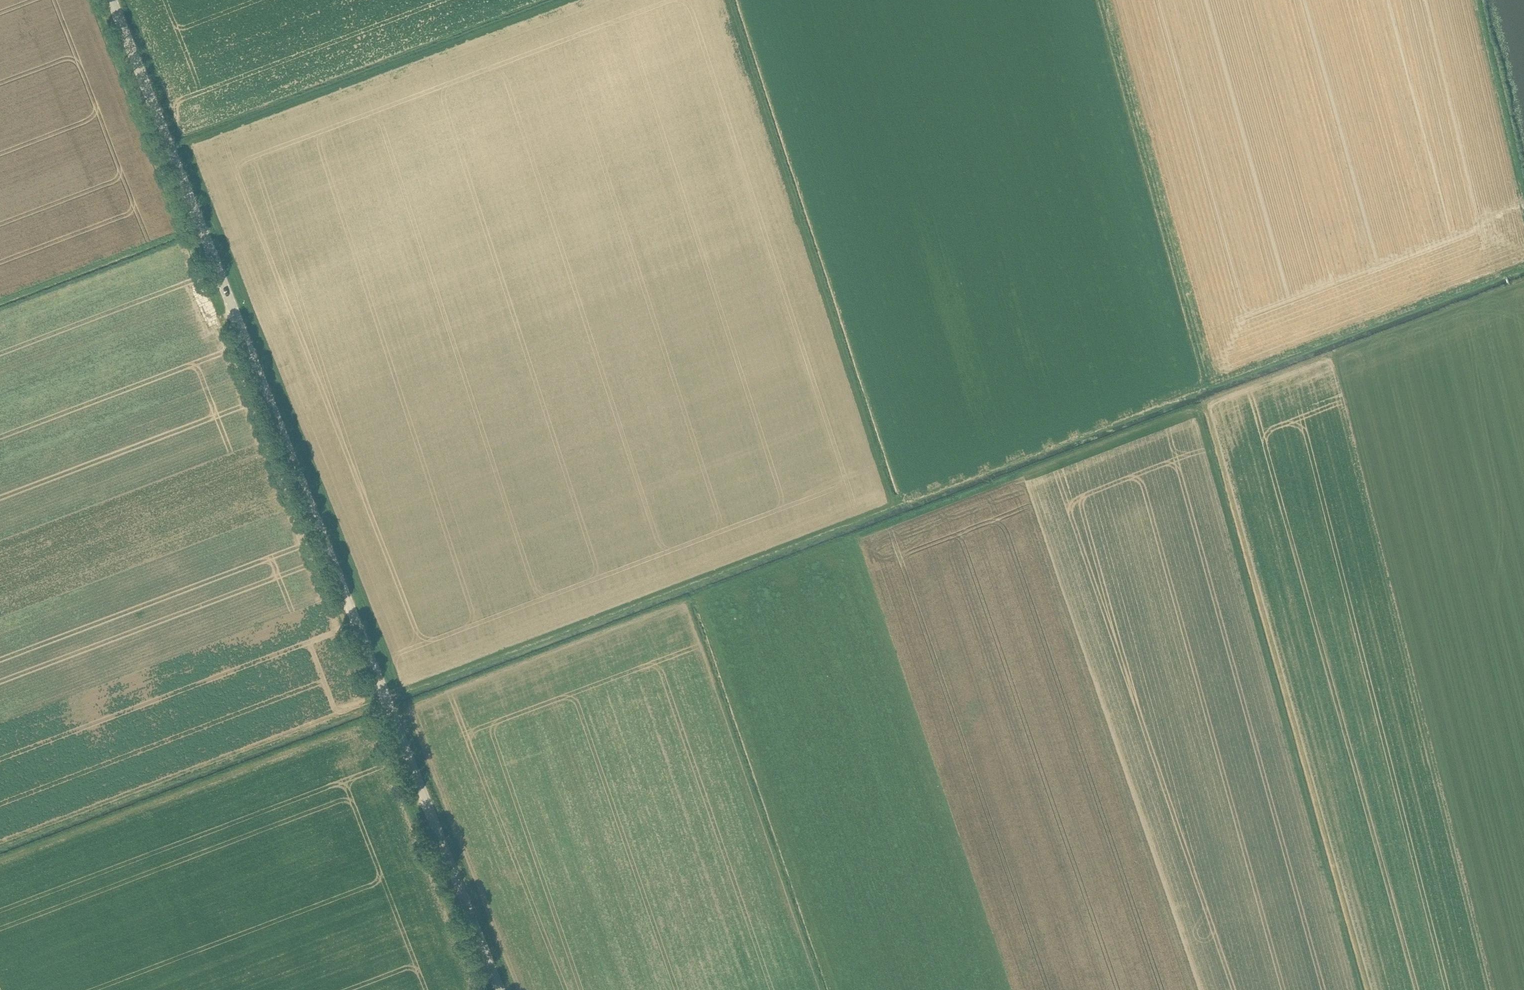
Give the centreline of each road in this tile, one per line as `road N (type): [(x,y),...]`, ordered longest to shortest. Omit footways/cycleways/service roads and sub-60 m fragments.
road 1 (tertiary): [(500,989),(113,0)]

